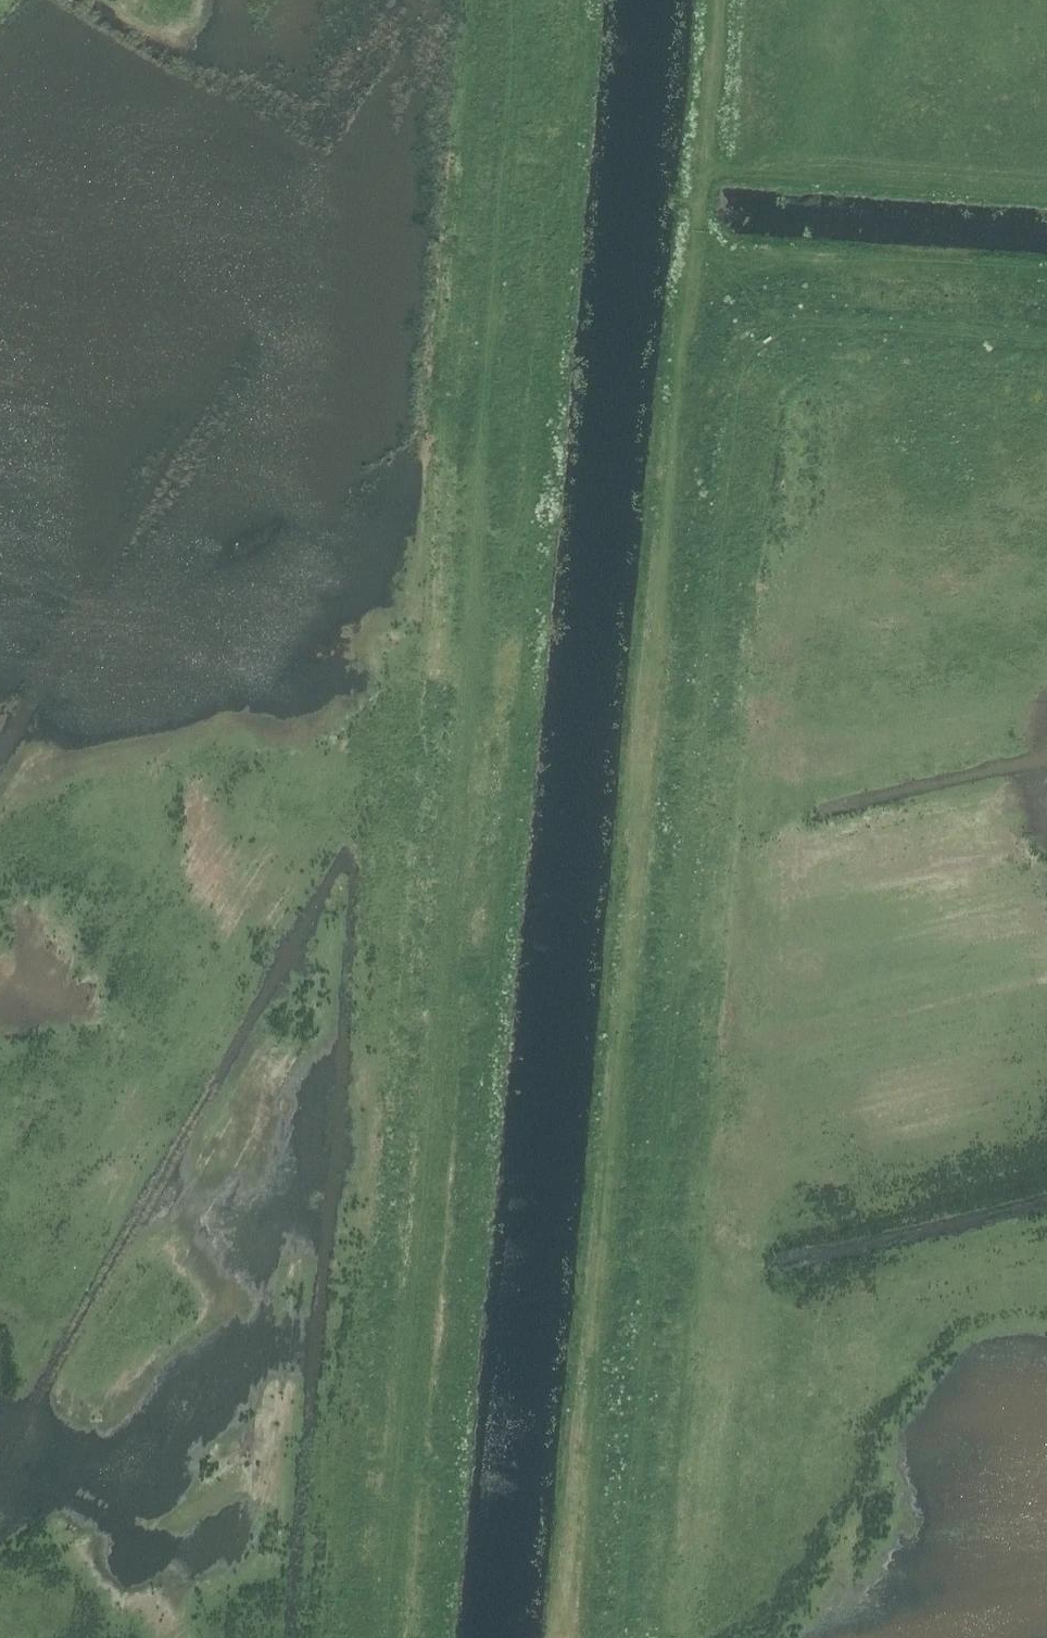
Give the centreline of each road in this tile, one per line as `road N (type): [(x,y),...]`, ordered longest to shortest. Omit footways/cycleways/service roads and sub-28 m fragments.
road 1 (track): [(696,264),(567,1637)]
road 2 (track): [(718,0),(696,264)]

